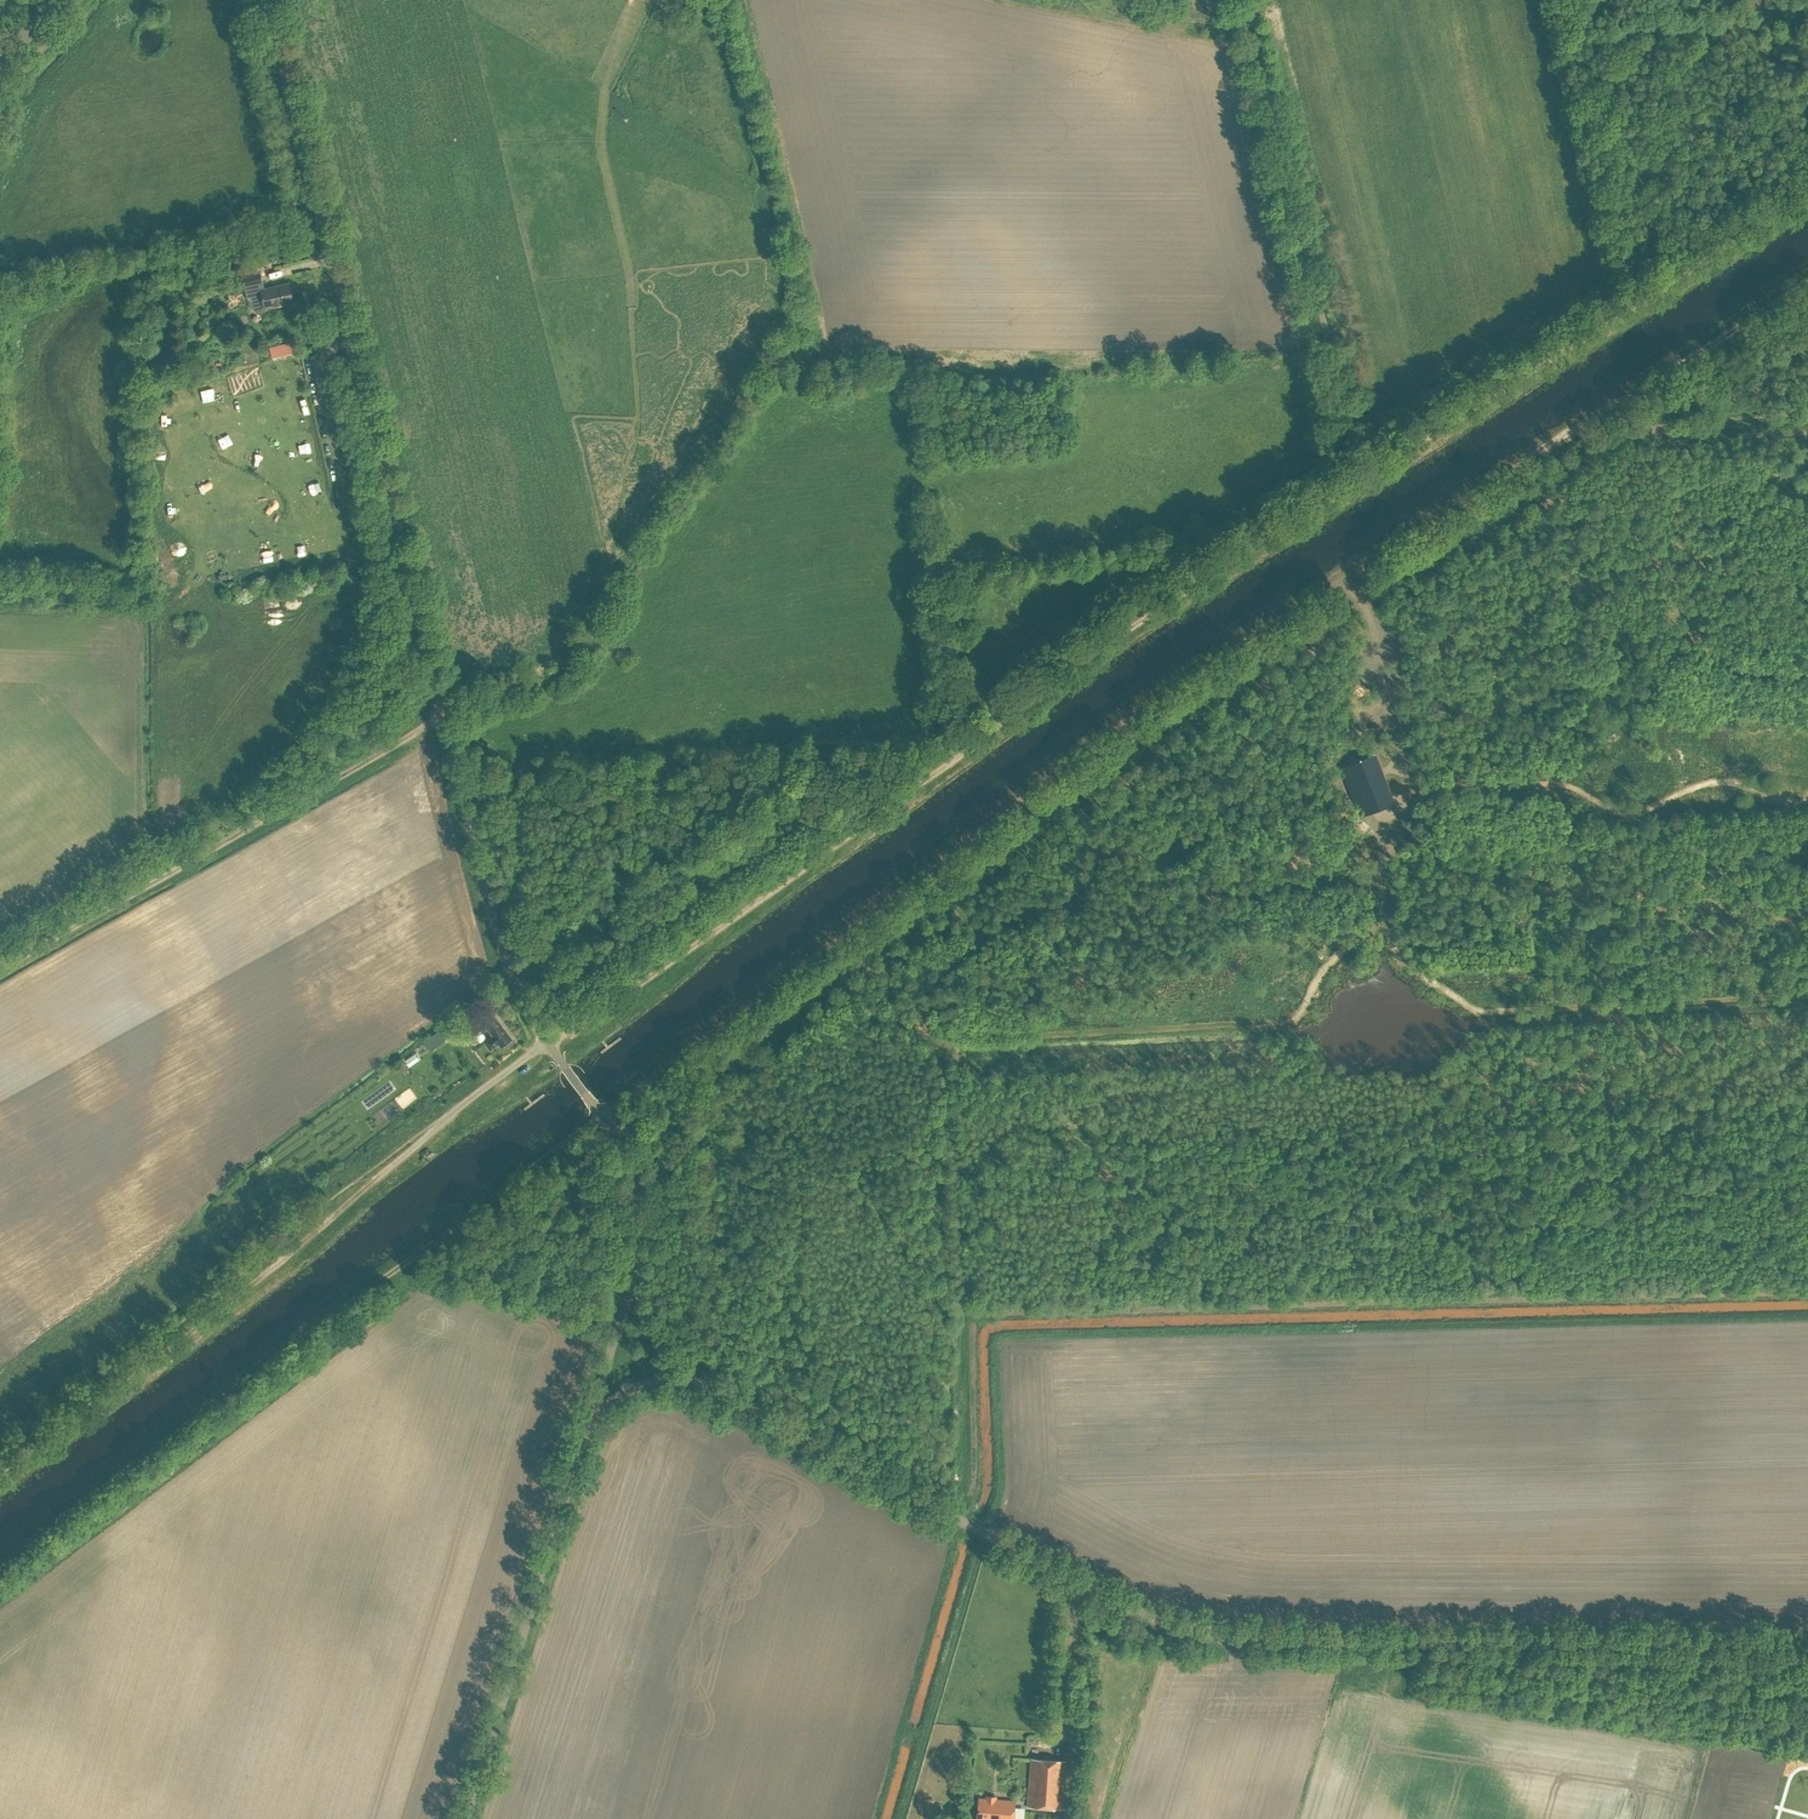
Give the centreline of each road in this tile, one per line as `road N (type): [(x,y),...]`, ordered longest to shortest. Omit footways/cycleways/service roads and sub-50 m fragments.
road 1 (track): [(453,1114),(1134,624),(1807,193)]
road 2 (unclassified): [(636,1276),(636,1200),(627,1159),(532,1019),(500,939),(267,0)]
road 3 (unclassified): [(692,1379),(1128,1608),(1179,1626),(1508,1650),(1807,1644)]
road 4 (track): [(0,1569),(929,865)]
road 5 (track): [(1807,449),(1510,781),(1355,790),(1238,829),(1082,945),(996,991),(952,1035)]
road 6 (track): [(929,865),(1109,723),(1338,572),(1807,287)]
road 7 (track): [(1807,996),(1478,1015),(1415,971),(1379,922),(1327,964),(1294,1022),(952,1035)]
road 8 (track): [(453,1114),(166,1353),(0,1477)]
road 9 (track): [(0,970),(444,714)]
road 10 (track): [(952,1035),(941,1053),(974,1503),(964,1524)]
road 11 (track): [(1248,24),(1327,337),(1351,469)]
road 12 (unclassified): [(466,1818),(591,1419)]
road 13 (track): [(355,348),(338,352),(377,539),(352,543)]
road 14 (track): [(952,1035),(946,1011),(957,980),(993,932),(929,865)]
road 15 (track): [(1338,572),(1372,619),(1395,743)]
road 16 (unclassified): [(591,1419),(636,1276)]
road 17 (track): [(1107,0),(1248,24)]
road 18 (track): [(1379,922),(1382,833),(1396,789)]

